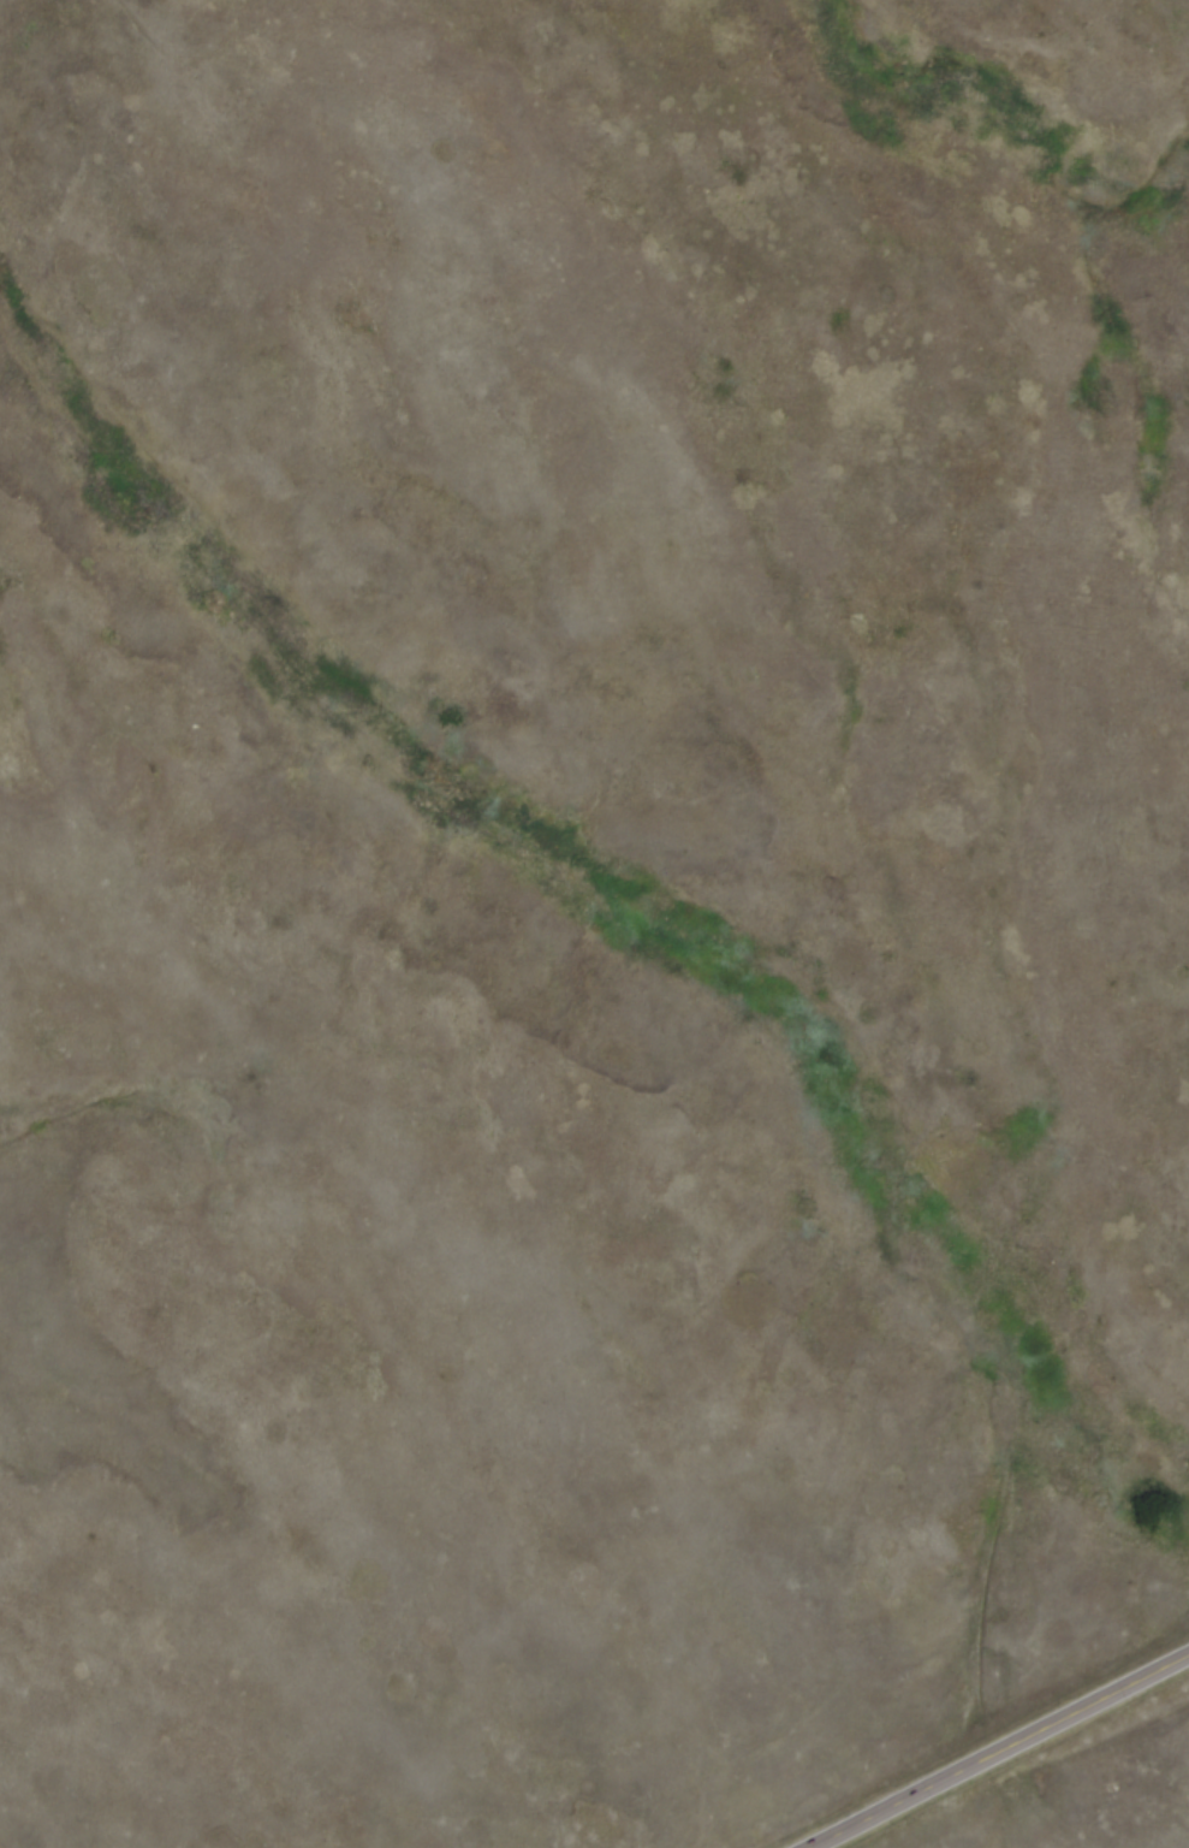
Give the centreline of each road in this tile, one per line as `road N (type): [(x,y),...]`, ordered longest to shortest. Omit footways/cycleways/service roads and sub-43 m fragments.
road 1 (primary): [(806,1847),(1188,1653)]

